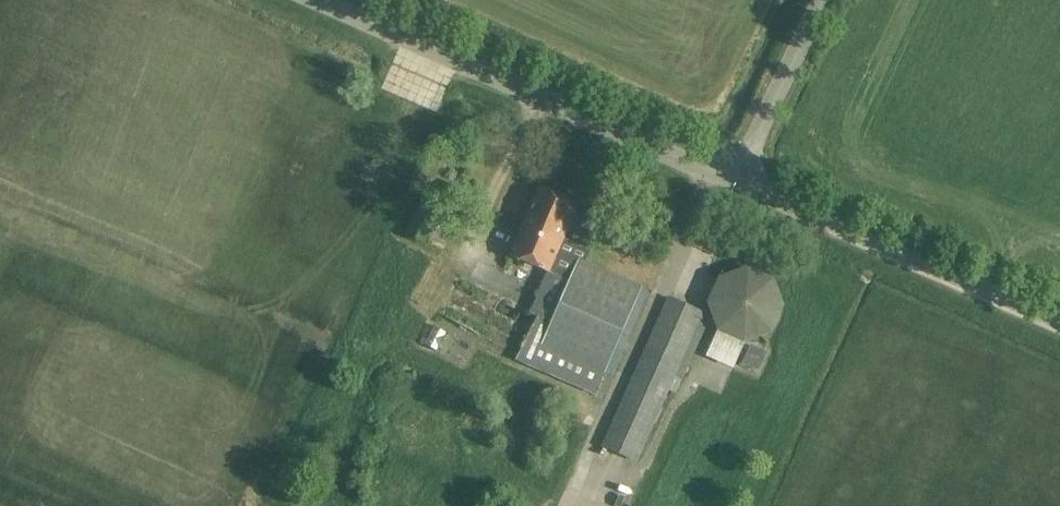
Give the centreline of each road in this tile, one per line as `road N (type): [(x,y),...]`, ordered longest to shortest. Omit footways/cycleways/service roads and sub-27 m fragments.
road 1 (unclassified): [(736,185),(328,0)]
road 2 (unclassified): [(1059,330),(736,185)]
road 3 (unclassified): [(736,185),(826,0)]

